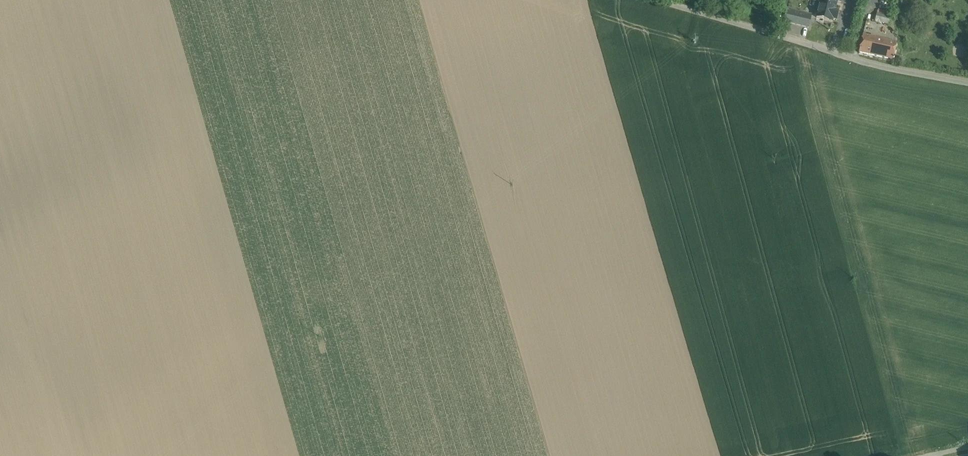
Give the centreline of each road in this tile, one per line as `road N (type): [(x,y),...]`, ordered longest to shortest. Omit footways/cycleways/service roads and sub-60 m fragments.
road 1 (unclassified): [(654,0),(967,89)]

